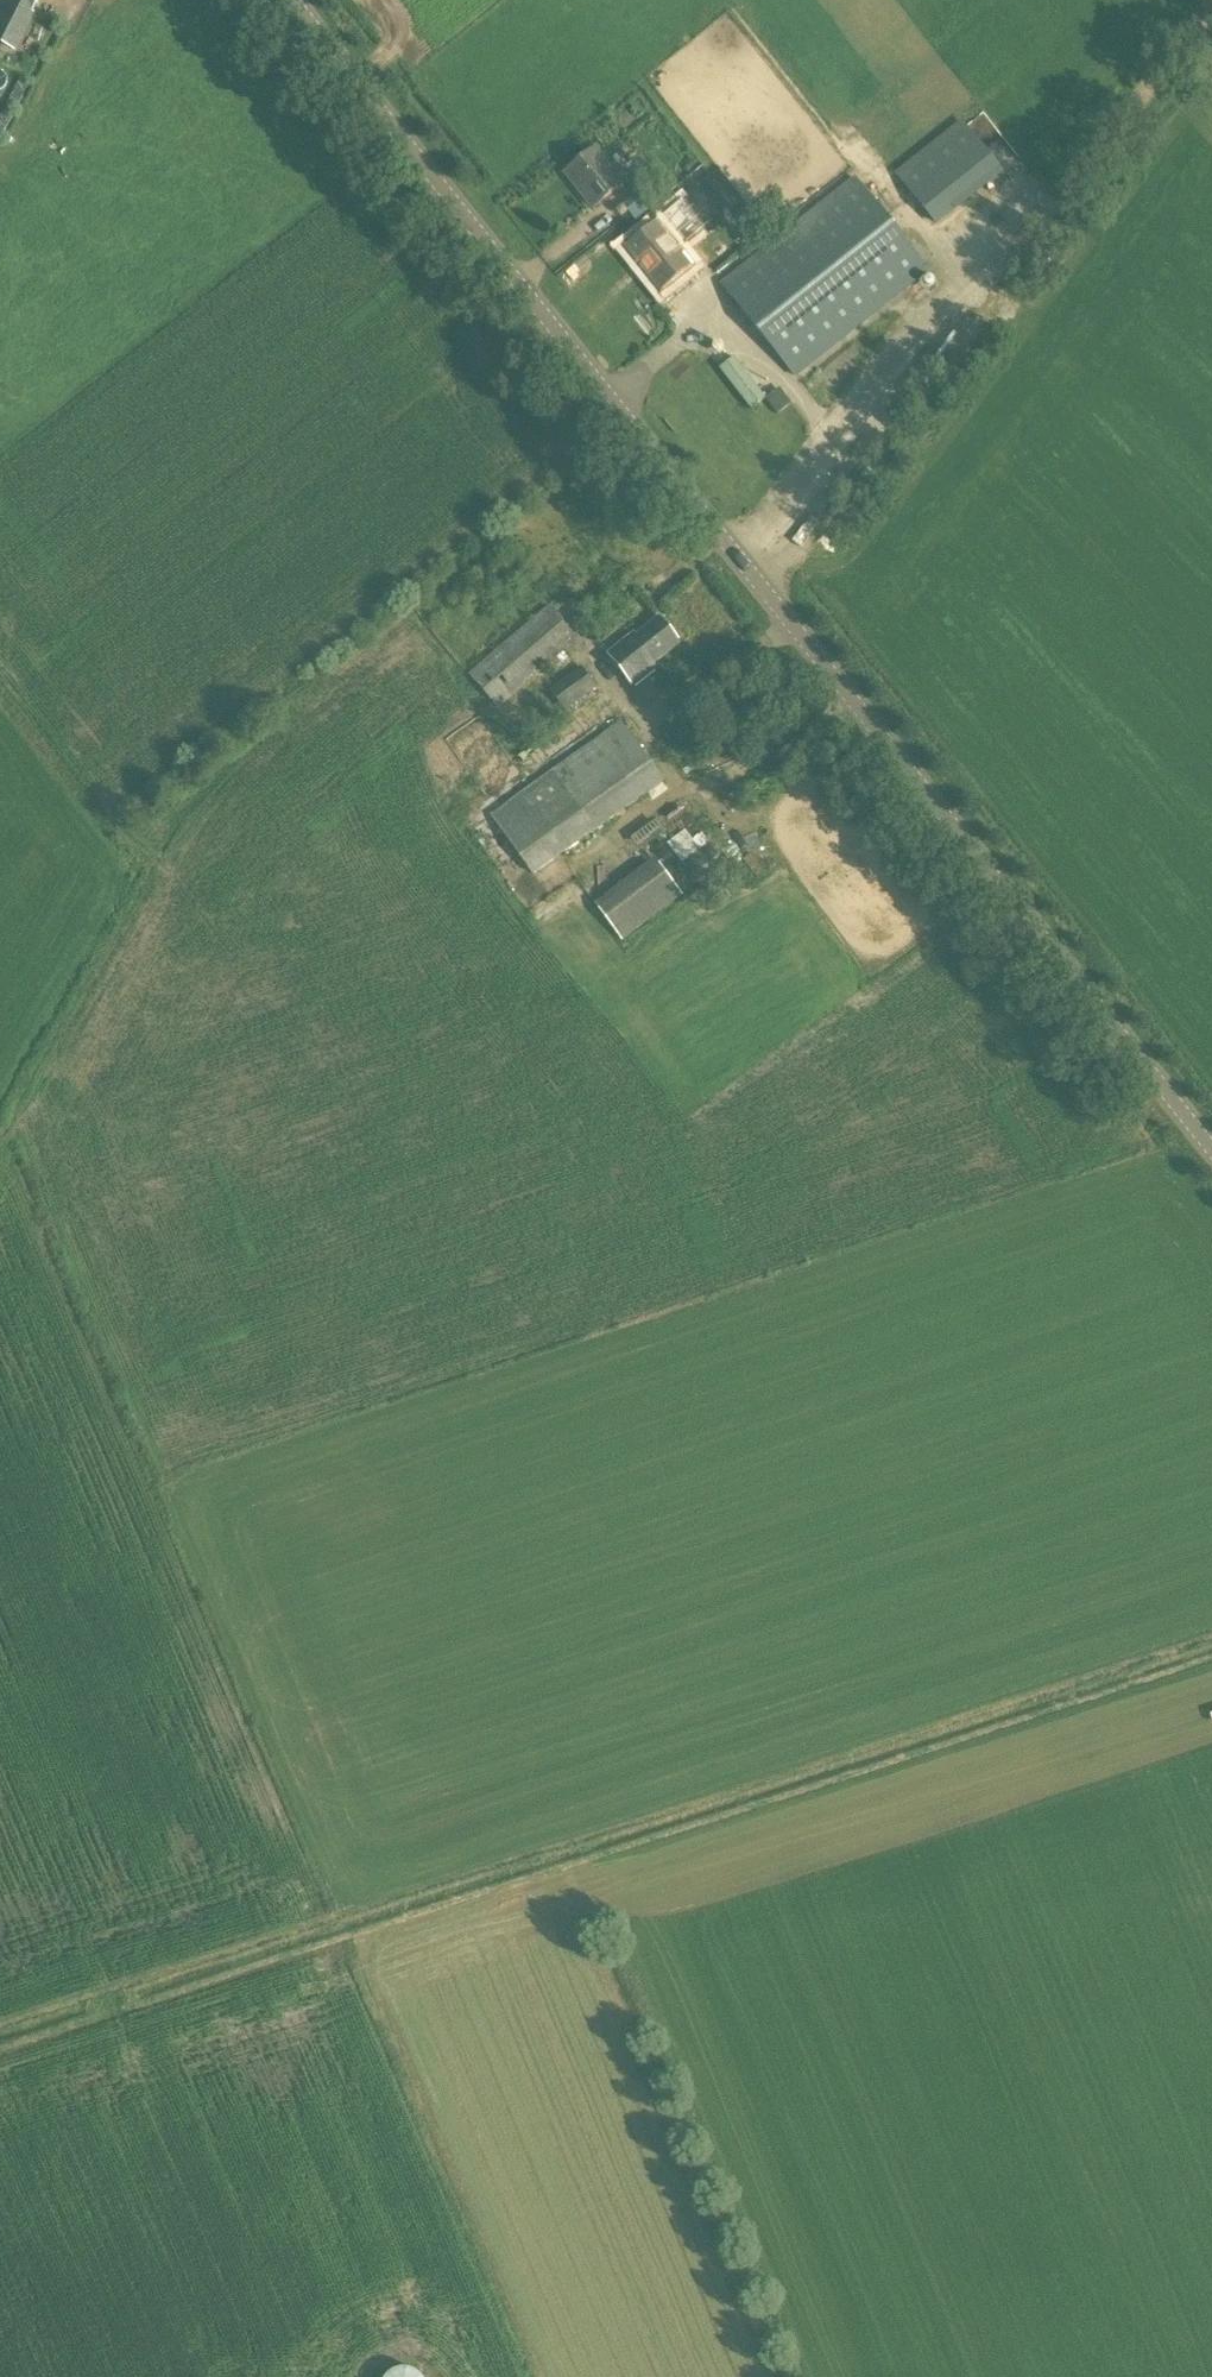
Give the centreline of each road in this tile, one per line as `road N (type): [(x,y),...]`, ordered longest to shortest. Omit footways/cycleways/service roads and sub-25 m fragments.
road 1 (tertiary): [(1211,1150),(290,0)]
road 2 (track): [(1211,8),(756,581)]

